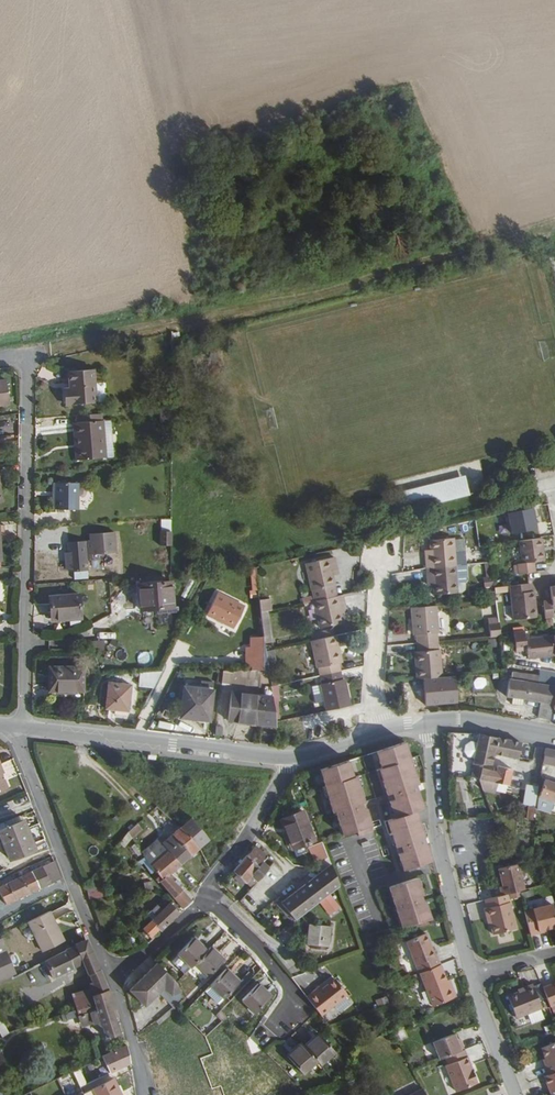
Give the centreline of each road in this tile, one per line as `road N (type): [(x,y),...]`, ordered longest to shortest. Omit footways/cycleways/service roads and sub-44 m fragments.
road 1 (residential): [(0,358),(30,352),(21,728)]
road 2 (tertiary): [(293,761),(21,728)]
road 3 (residential): [(21,728),(112,975)]
road 4 (residential): [(474,975),(435,834),(426,722)]
road 5 (residential): [(380,732),(373,701),(383,551)]
road 6 (residential): [(280,1024),(298,1007),(263,952),(206,895)]
road 7 (residential): [(293,761),(206,895)]
road 8 (tertiary): [(554,737),(426,722)]
road 9 (residential): [(519,1094),(474,975)]
road 10 (residential): [(206,895),(112,975)]
road 11 (residential): [(112,975),(143,1094)]

